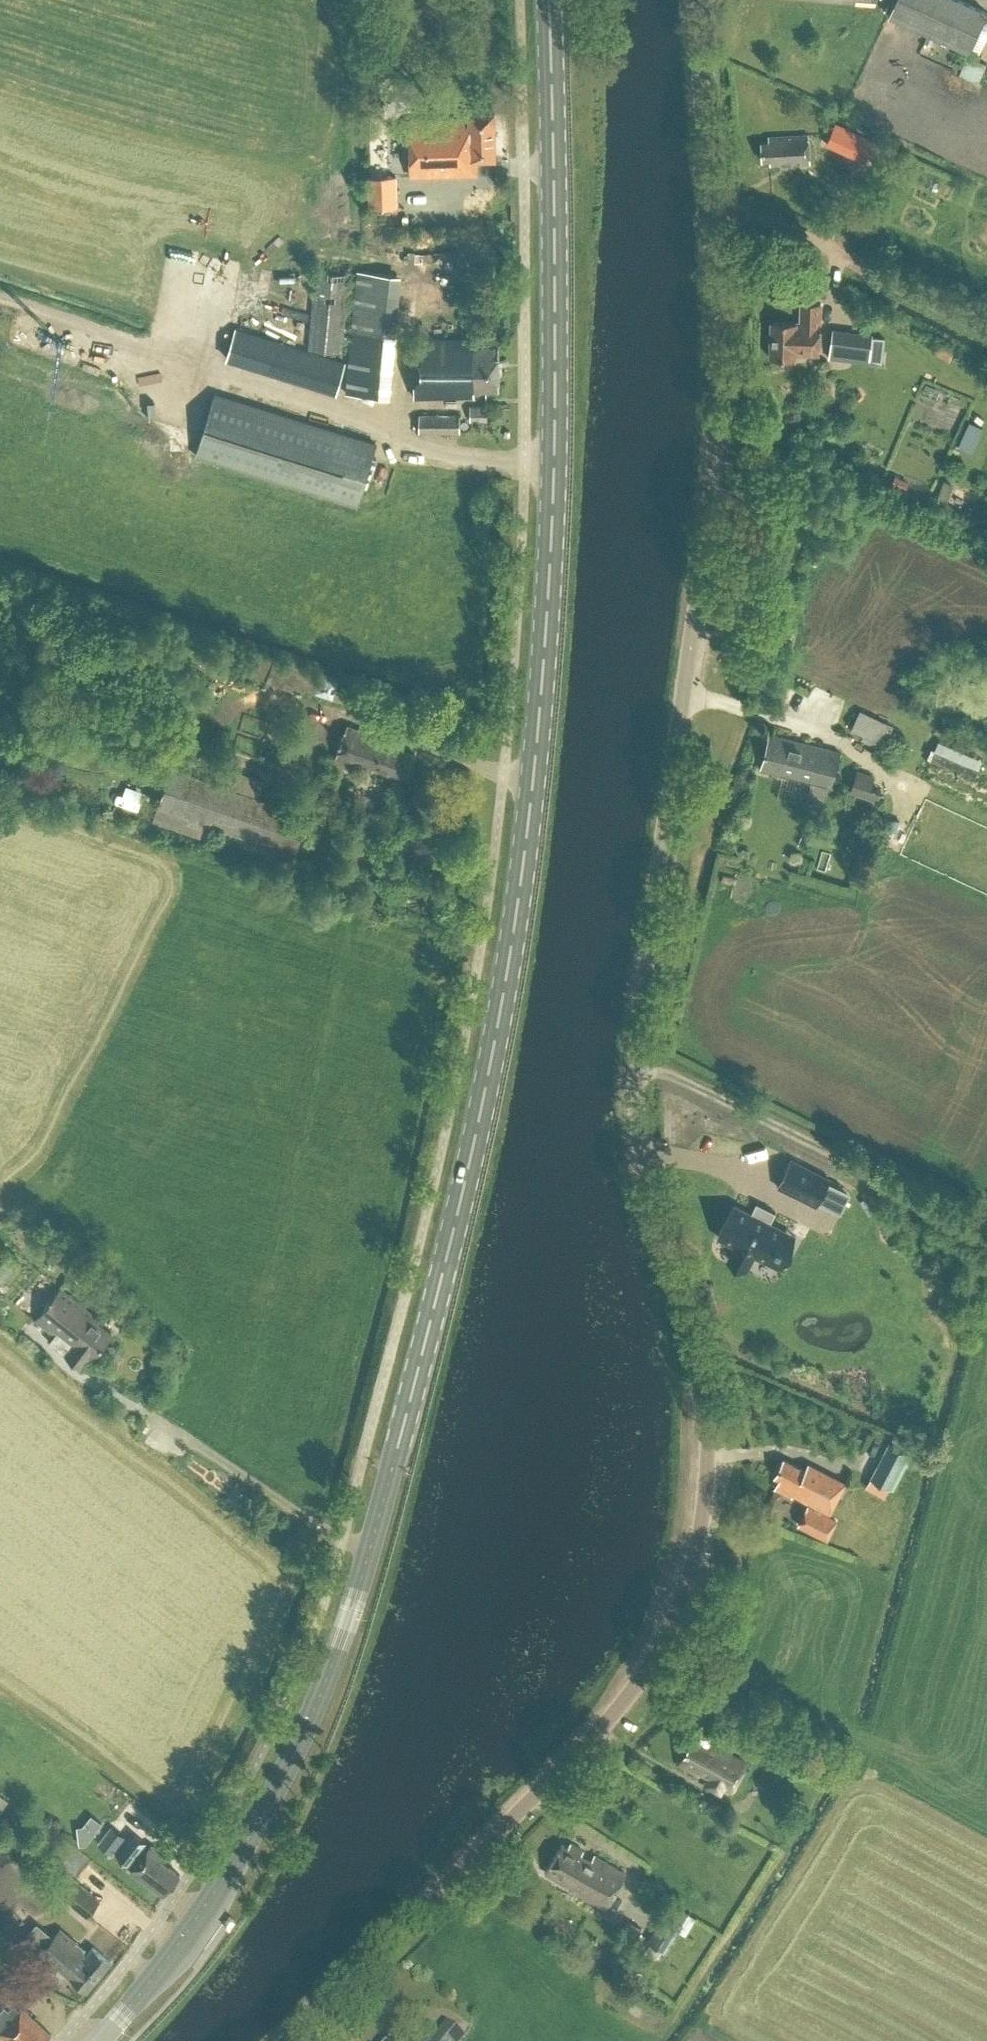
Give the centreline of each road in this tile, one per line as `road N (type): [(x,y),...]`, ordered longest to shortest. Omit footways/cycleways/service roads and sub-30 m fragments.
road 1 (unclassified): [(290,2040),(609,1717),(652,1663),(693,1558),(705,1410),(694,1336),(643,1161),(635,1057),(716,421),(693,0)]
road 2 (primary): [(96,2040),(229,1878),(324,1694),(357,1605),(485,1111),(528,852),(552,560),(551,0)]
road 3 (track): [(635,1057),(986,1232)]
road 4 (track): [(710,209),(752,212),(986,323)]
road 5 (track): [(0,295),(151,344)]

